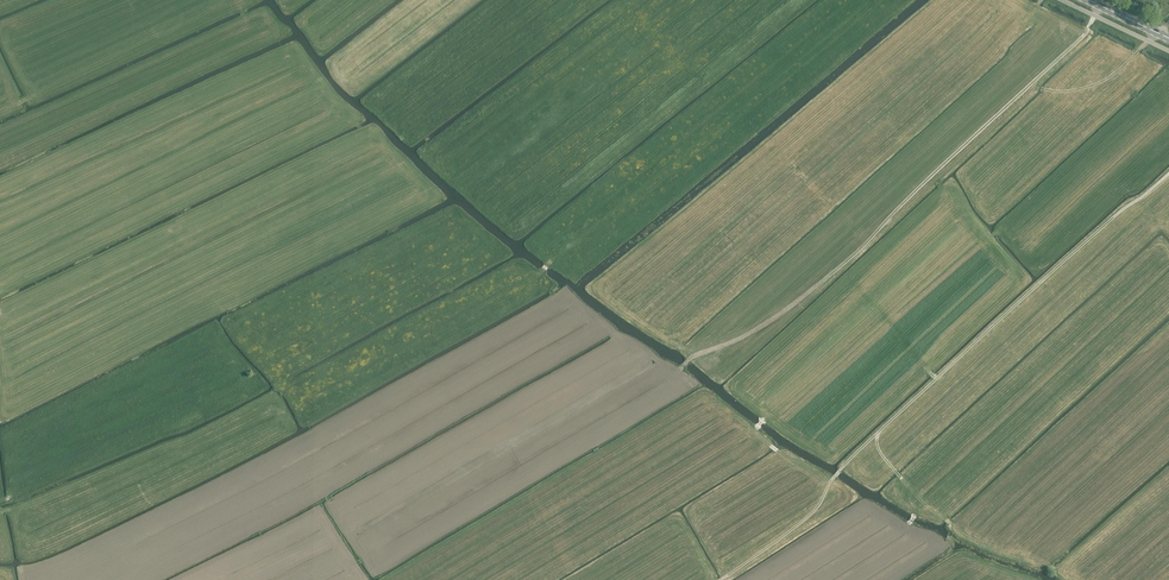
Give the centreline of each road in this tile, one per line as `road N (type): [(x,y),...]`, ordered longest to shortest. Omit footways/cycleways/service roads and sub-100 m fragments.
road 1 (track): [(626,204),(542,272),(556,300),(96,549),(72,579)]
road 2 (track): [(690,360),(810,292),(1025,90),(1100,83),(1168,23)]
road 3 (track): [(840,471),(1081,246),(1168,176)]
road 4 (track): [(339,576),(598,431),(683,368)]
road 5 (track): [(918,513),(945,518),(957,533),(1074,579)]
road 6 (track): [(723,579),(815,512),(835,476)]
road 7 (track): [(556,300),(568,295),(618,340),(678,371)]

